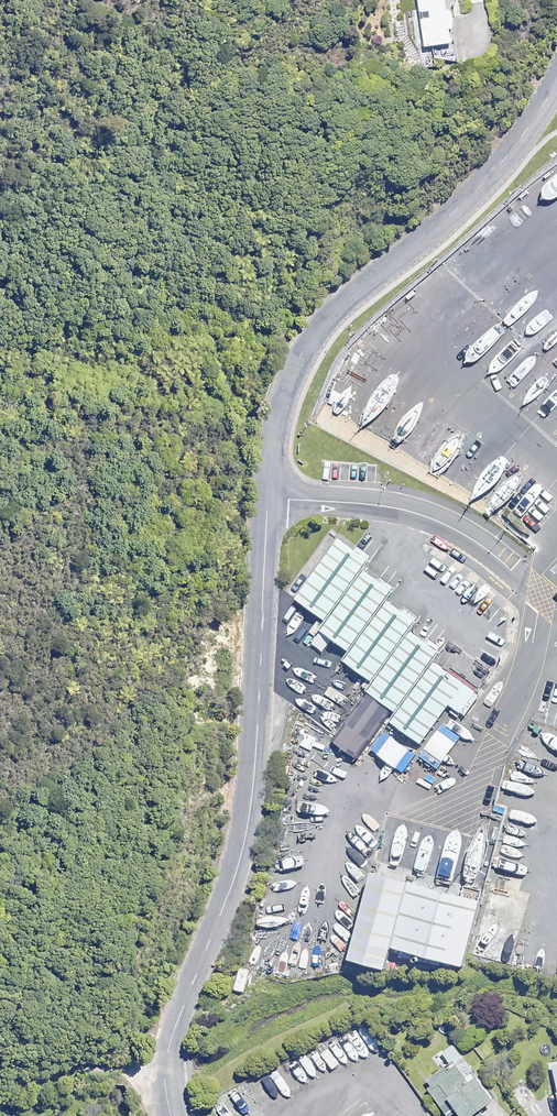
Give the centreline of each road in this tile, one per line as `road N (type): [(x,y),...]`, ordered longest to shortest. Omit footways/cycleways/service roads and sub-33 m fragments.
road 1 (unclassified): [(269,500),(249,797),(232,880),(167,1049),(169,1115)]
road 2 (unclassified): [(556,77),(491,176),(345,299),(309,340),(277,407),(269,500)]
road 3 (unclassified): [(269,500),(382,507),(430,520),(486,551),(556,612)]

